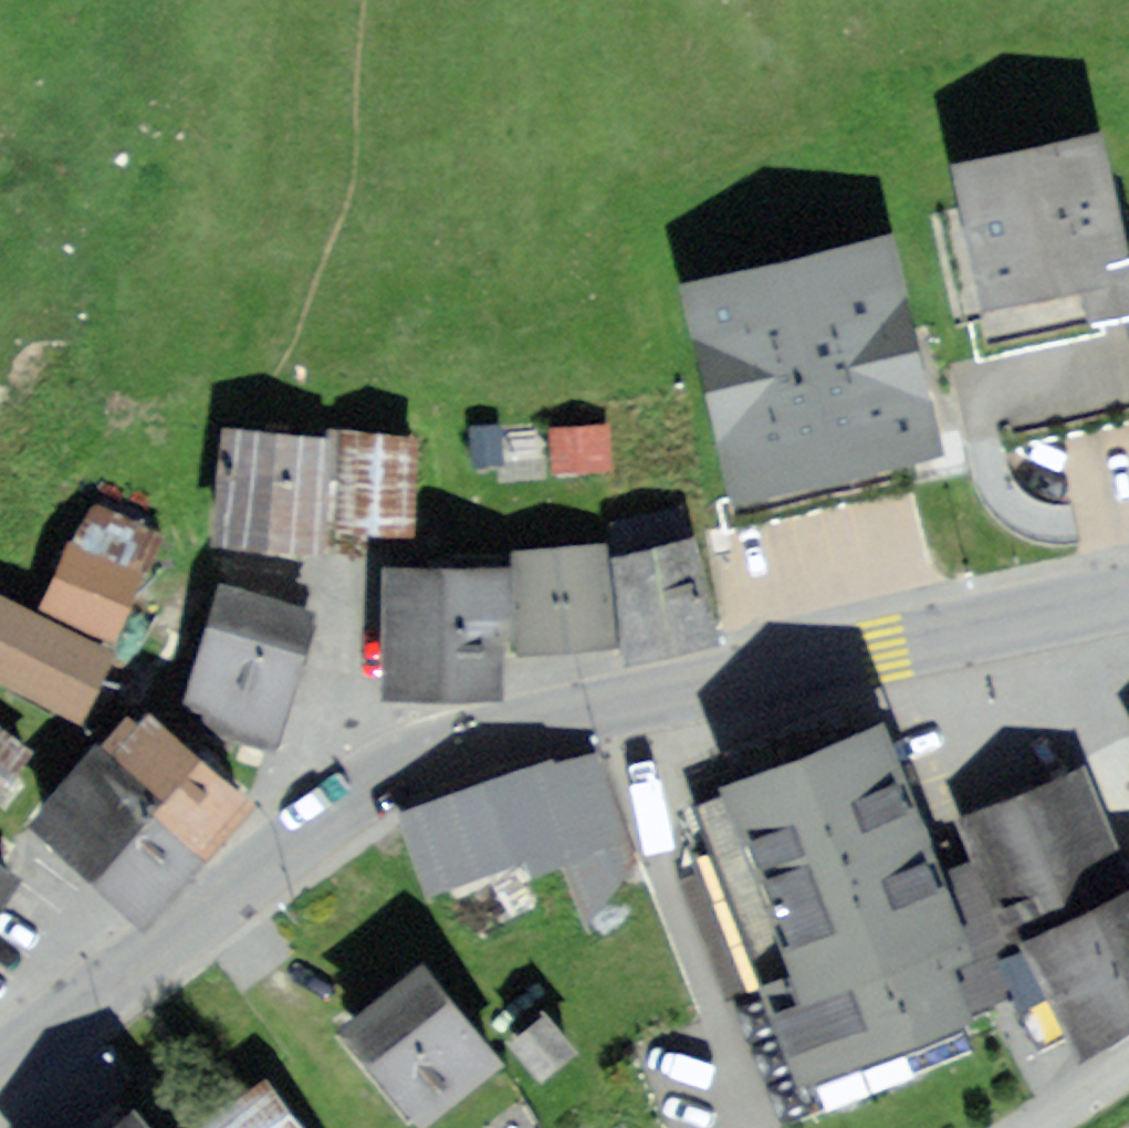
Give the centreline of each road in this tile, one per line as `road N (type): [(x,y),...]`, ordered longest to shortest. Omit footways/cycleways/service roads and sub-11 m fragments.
road 1 (primary): [(1128,594),(465,741),(366,790),(0,1068)]

